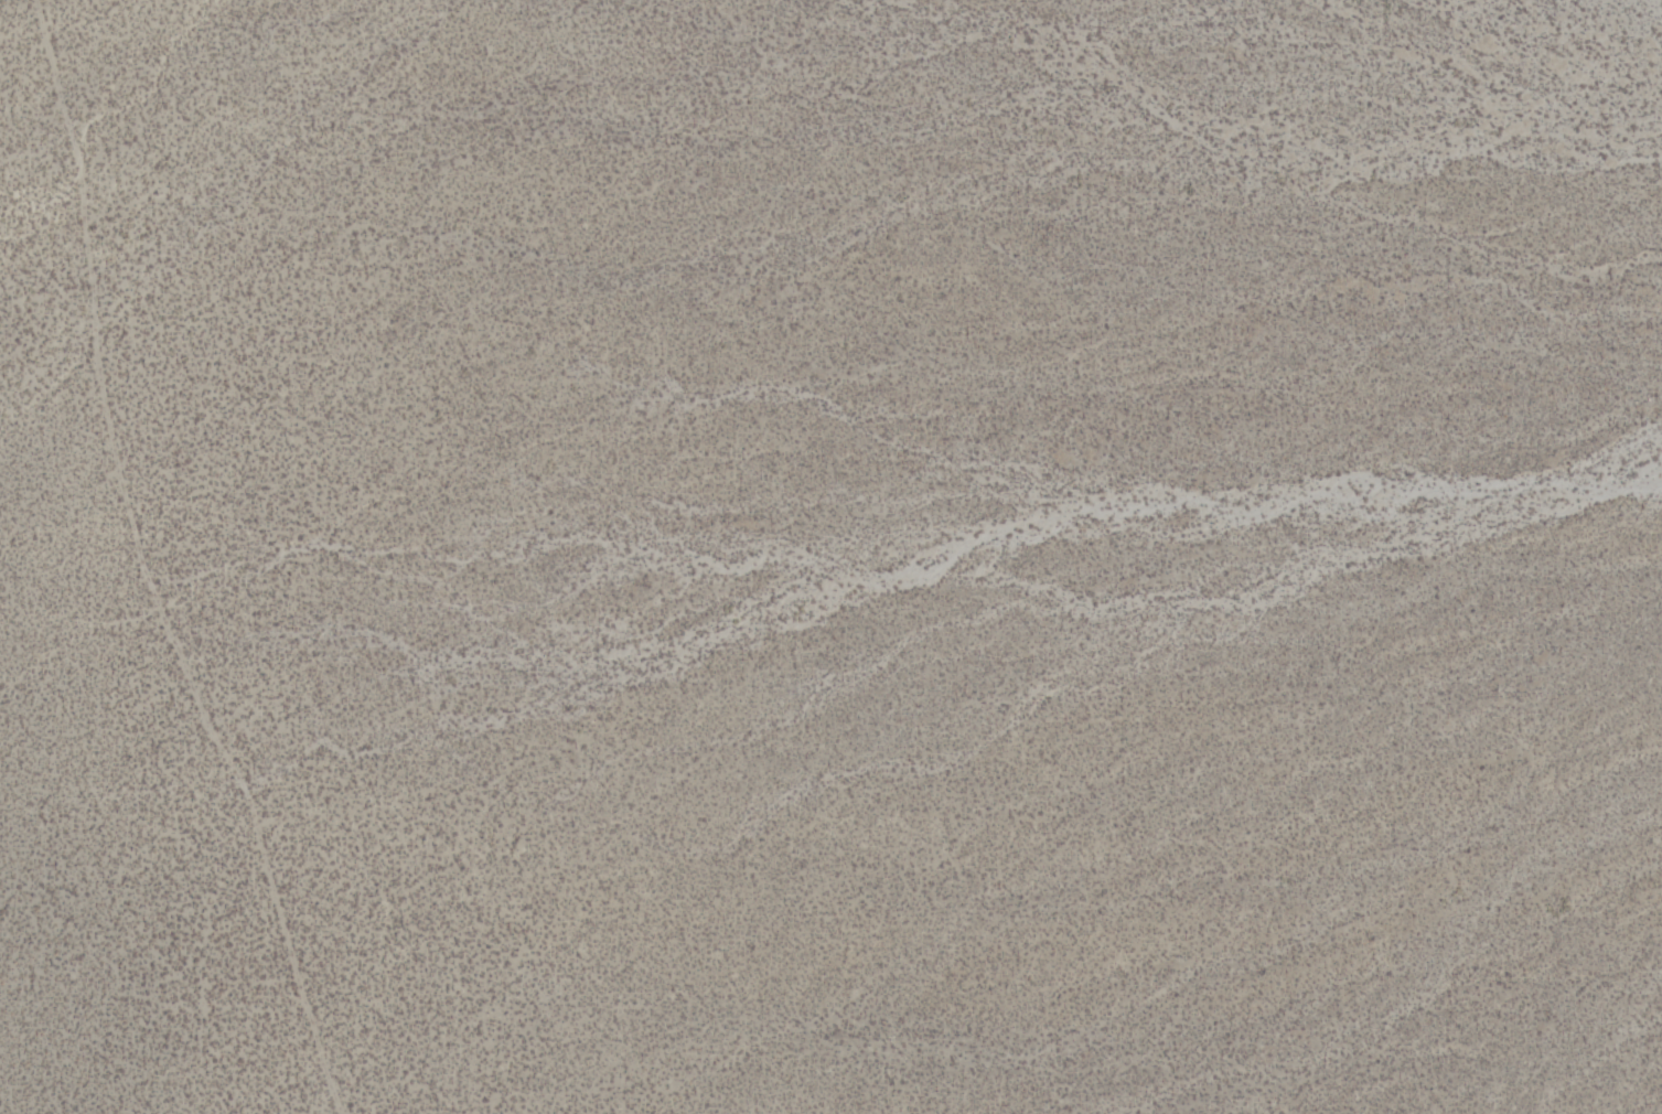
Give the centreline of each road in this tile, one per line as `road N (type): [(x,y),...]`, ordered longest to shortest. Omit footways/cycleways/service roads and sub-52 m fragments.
road 1 (track): [(346,1113),(253,804),(151,583),(106,394),(84,162),(41,0)]

